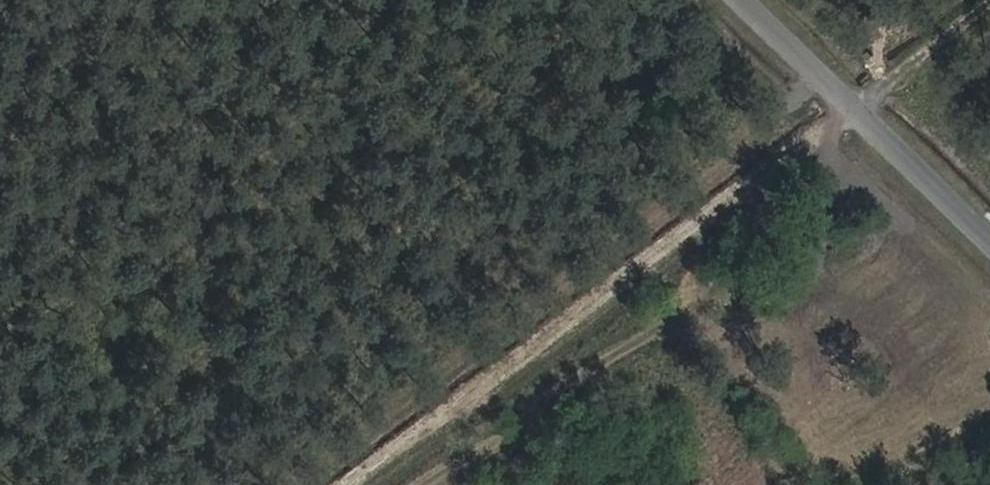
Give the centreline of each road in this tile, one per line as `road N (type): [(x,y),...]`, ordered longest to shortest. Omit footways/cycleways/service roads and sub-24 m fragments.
road 1 (track): [(346,484),(988,0)]
road 2 (track): [(816,76),(636,224),(290,484)]
road 3 (unclassified): [(989,237),(735,0)]

